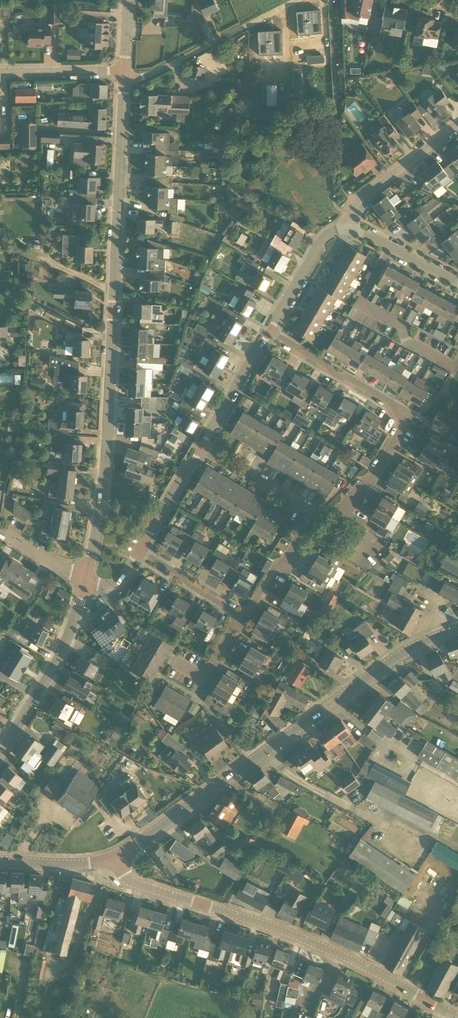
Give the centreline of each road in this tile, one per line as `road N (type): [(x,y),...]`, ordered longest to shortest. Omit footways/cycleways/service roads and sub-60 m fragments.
road 1 (tertiary): [(85,582),(106,474),(125,79)]
road 2 (tertiary): [(117,858),(393,662),(457,630)]
road 3 (tertiary): [(457,1017),(310,942),(135,884),(117,858)]
road 4 (residential): [(269,331),(388,401),(407,420),(350,507),(324,517)]
road 5 (tertiary): [(0,754),(58,659),(85,582)]
road 6 (residential): [(346,225),(364,198),(457,122)]
road 7 (residential): [(324,517),(200,444)]
road 8 (residential): [(269,331),(319,245),(346,225)]
road 9 (residential): [(242,617),(275,566),(300,554),(324,517)]
road 10 (residential): [(200,444),(269,331)]
road 11 (residential): [(346,225),(457,283)]
road 12 (residential): [(125,71),(0,73)]
road 13 (residential): [(139,551),(200,444)]
road 14 (residential): [(242,617),(139,551)]

